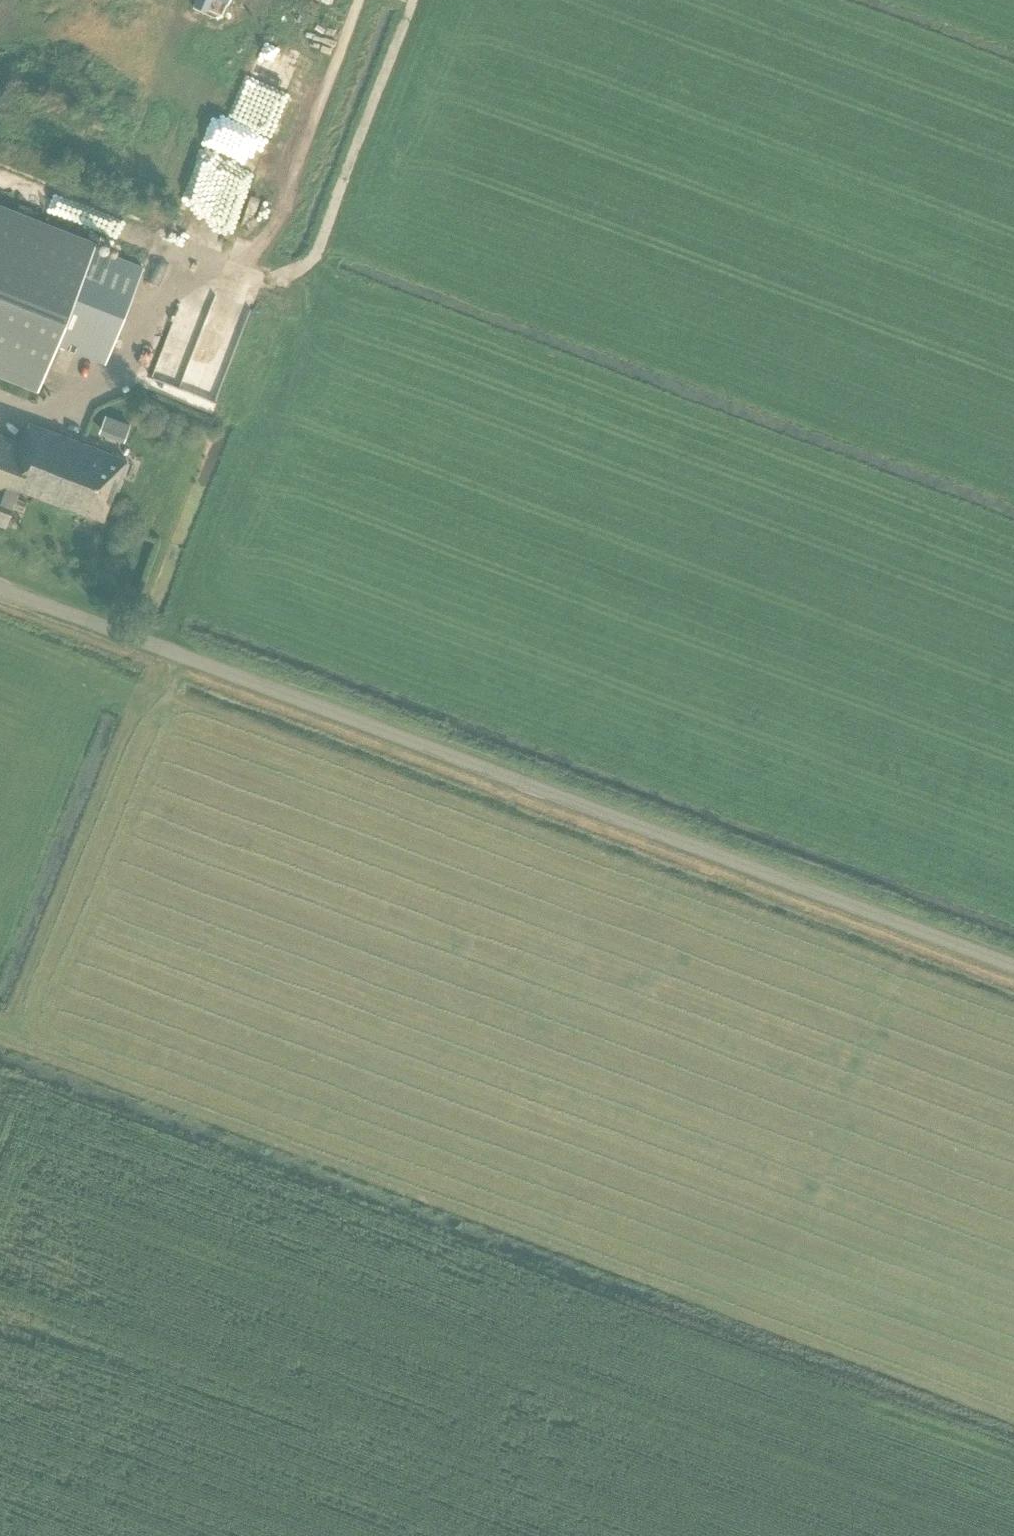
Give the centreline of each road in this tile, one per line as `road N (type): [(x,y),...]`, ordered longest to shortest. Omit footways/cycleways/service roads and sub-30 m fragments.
road 1 (unclassified): [(0,587),(1013,966)]

